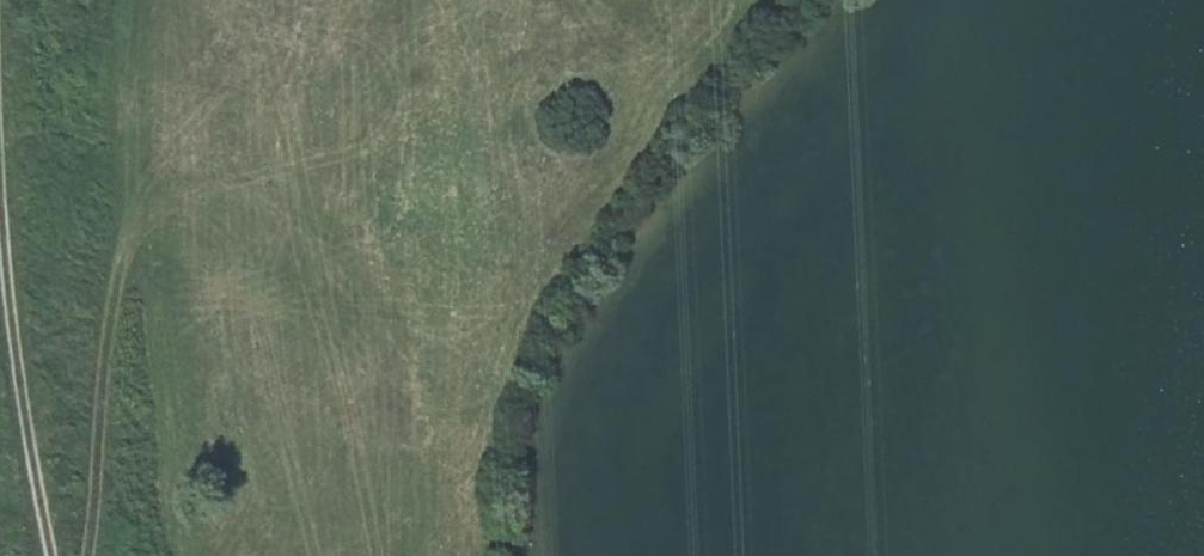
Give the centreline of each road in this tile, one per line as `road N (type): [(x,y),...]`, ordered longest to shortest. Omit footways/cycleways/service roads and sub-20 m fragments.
road 1 (track): [(66,555),(15,321),(1,0)]

